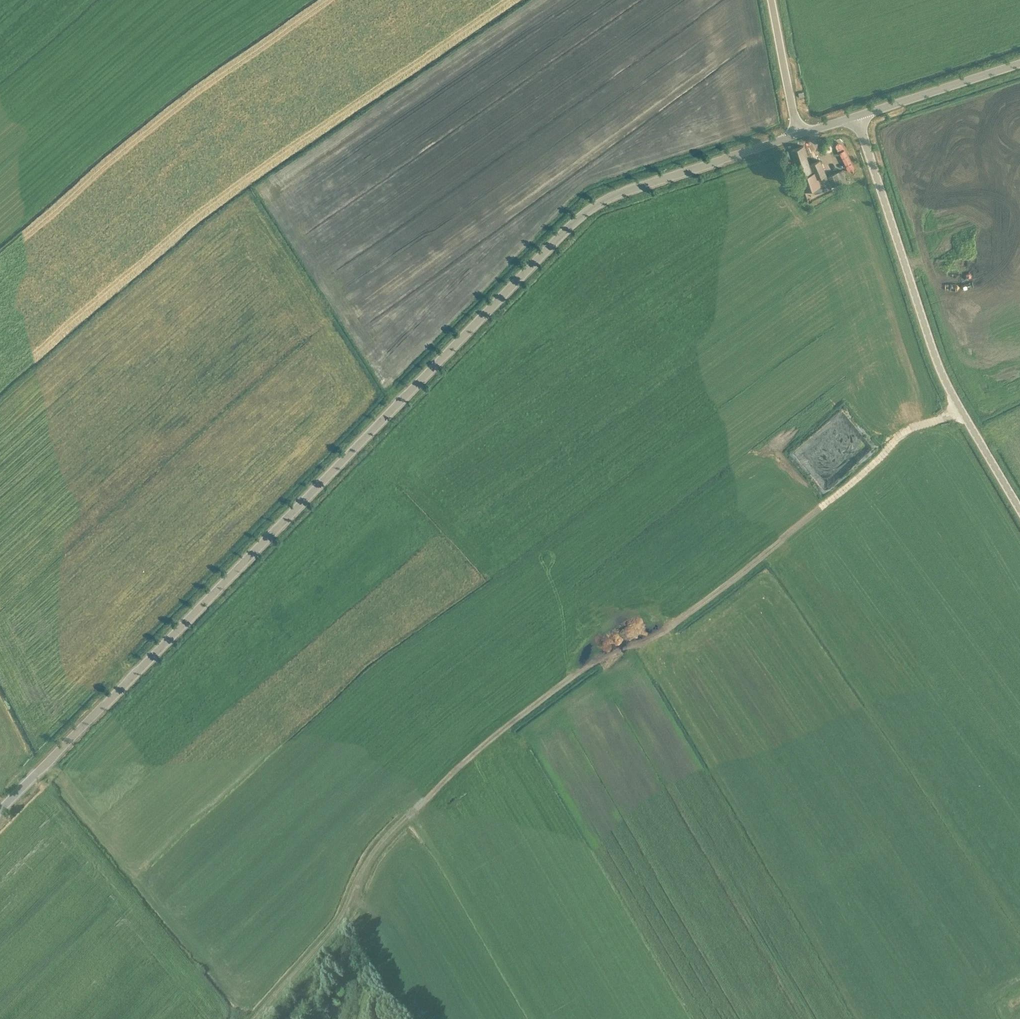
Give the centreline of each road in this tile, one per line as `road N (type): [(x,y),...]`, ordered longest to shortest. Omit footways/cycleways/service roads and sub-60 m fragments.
road 1 (tertiary): [(0,810),(578,217),(619,193),(800,134)]
road 2 (track): [(962,412),(905,431),(660,639),(611,653),(486,744),(372,852),(347,914),(258,1018)]
road 3 (unclassified): [(1019,508),(952,396),(857,116)]
road 4 (tertiary): [(857,116),(1019,64)]
road 5 (tertiary): [(800,134),(771,0)]

